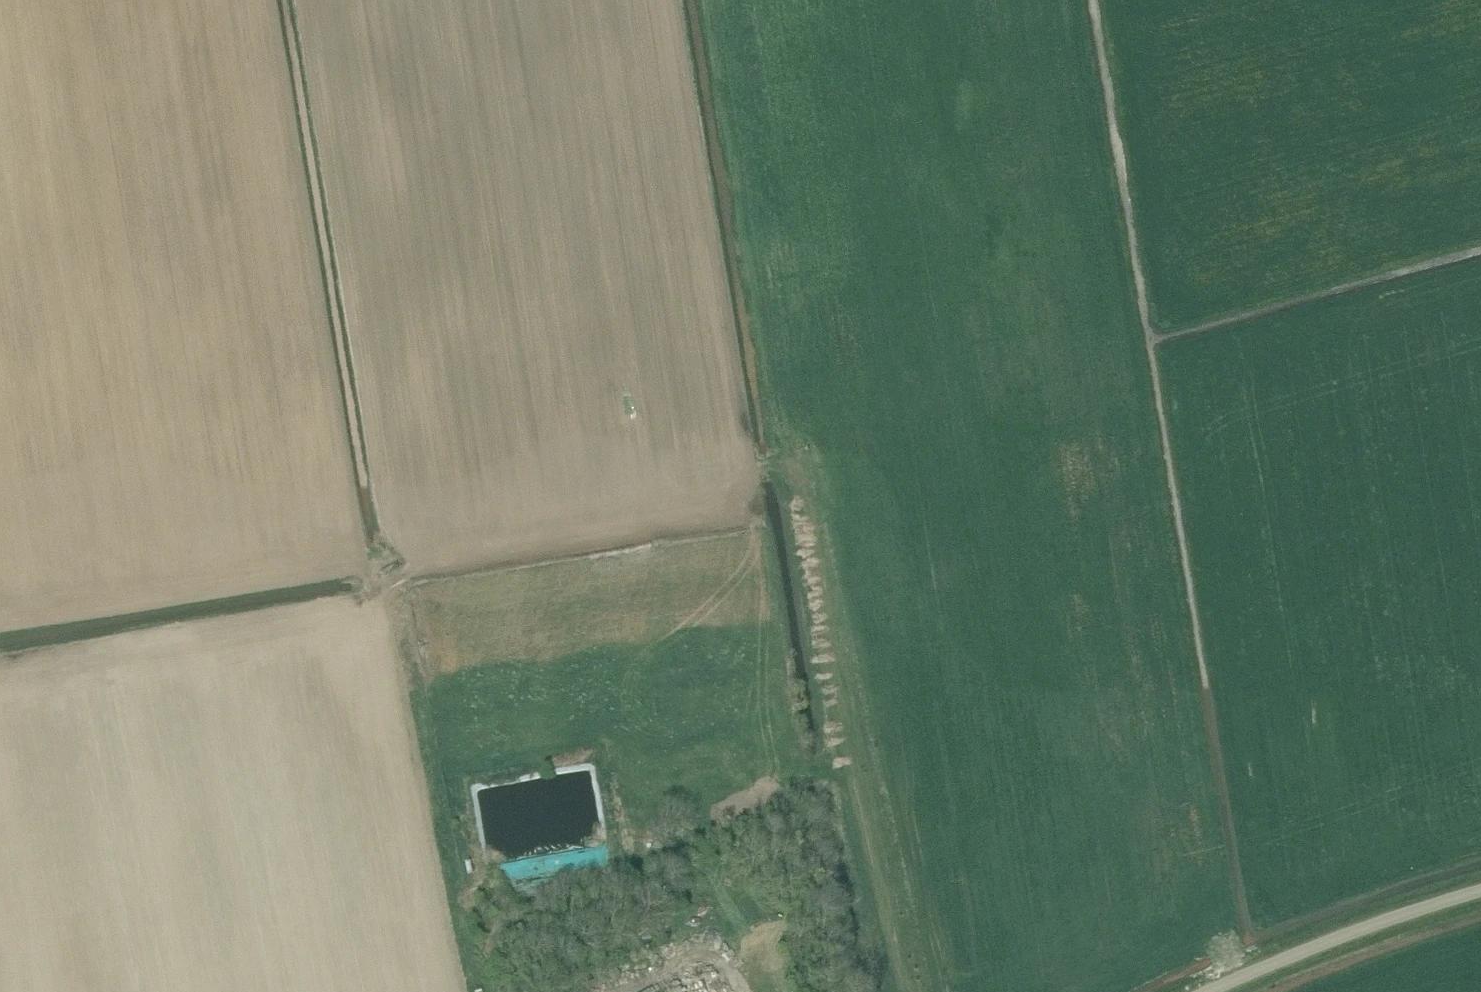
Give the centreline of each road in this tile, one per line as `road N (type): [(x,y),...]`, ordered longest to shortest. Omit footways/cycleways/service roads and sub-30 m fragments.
road 1 (unclassified): [(1201,991),(1480,894)]

